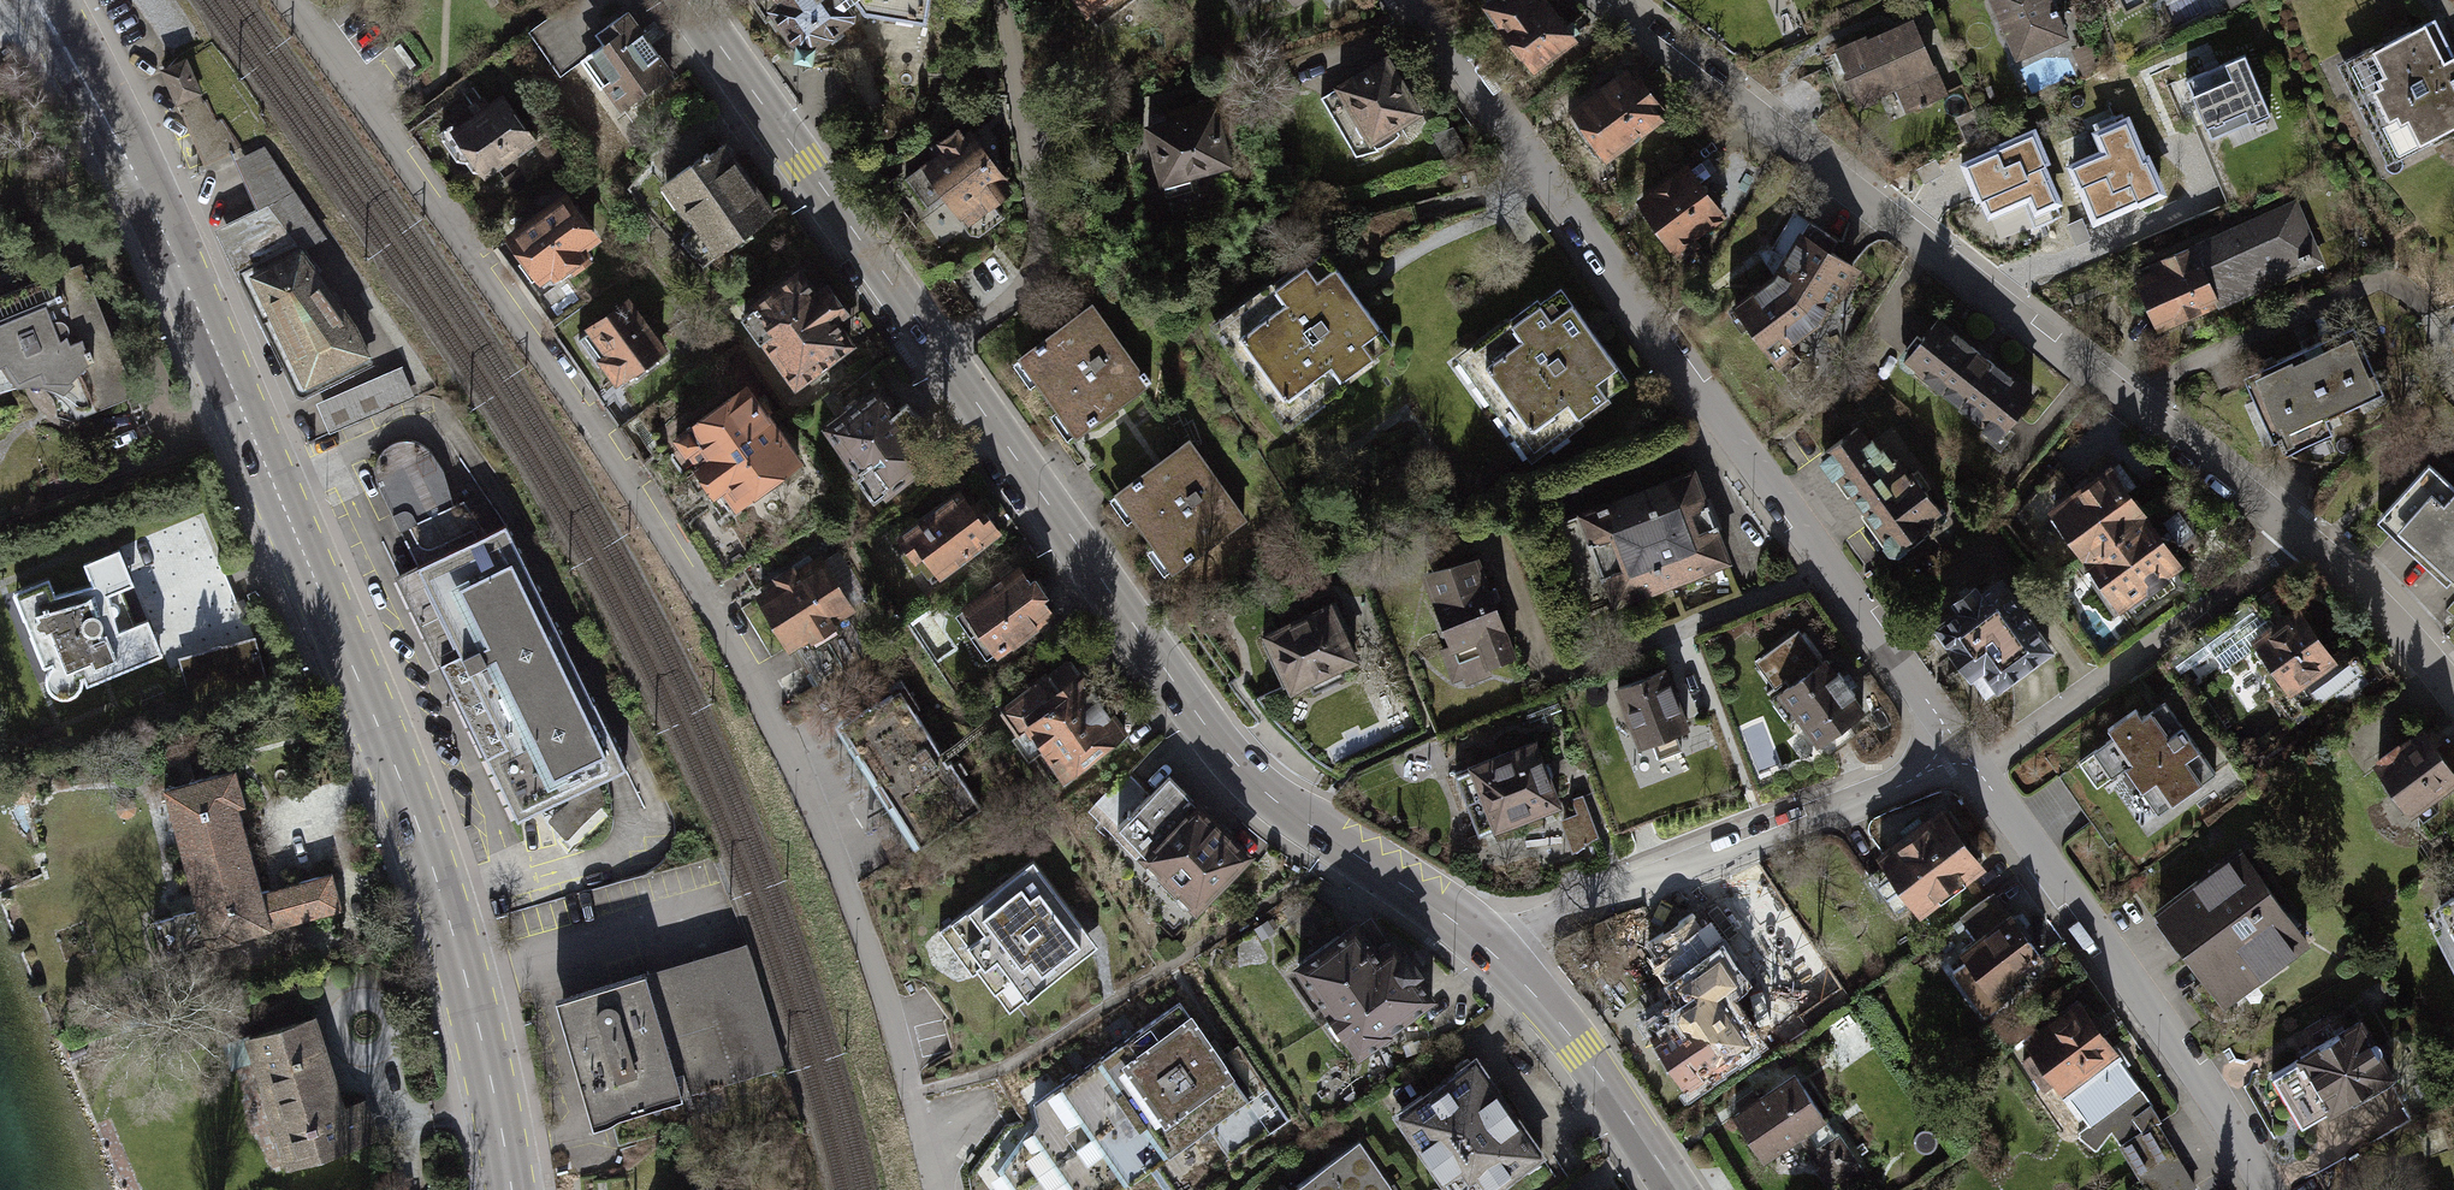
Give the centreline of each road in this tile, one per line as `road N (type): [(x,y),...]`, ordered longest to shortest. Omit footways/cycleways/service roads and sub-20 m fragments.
road 1 (residential): [(938,1189),(851,897),(777,724),(532,335),(292,0)]
road 2 (primary): [(510,1189),(463,971),(412,809),(174,245)]
road 3 (residential): [(1416,0),(1972,763)]
road 4 (residential): [(1604,0),(2307,541)]
road 5 (secondary): [(935,349),(1203,725),(1248,775),(1487,945)]
road 6 (residential): [(1487,945),(1760,848),(1930,772),(1972,763)]
road 7 (residential): [(1972,763),(2264,1189)]
road 8 (secondary): [(687,0),(935,349)]
road 9 (residential): [(1972,763),(2002,754),(2307,541)]
road 10 (residential): [(997,0),(1035,252),(1026,278),(935,349)]
road 11 (secondary): [(1487,945),(1615,1091),(1679,1189)]
road 12 (primary): [(7,0),(174,245)]
road 13 (primary): [(174,245),(142,142),(56,0)]
road 14 (residential): [(2307,541),(2380,605),(2453,694)]

